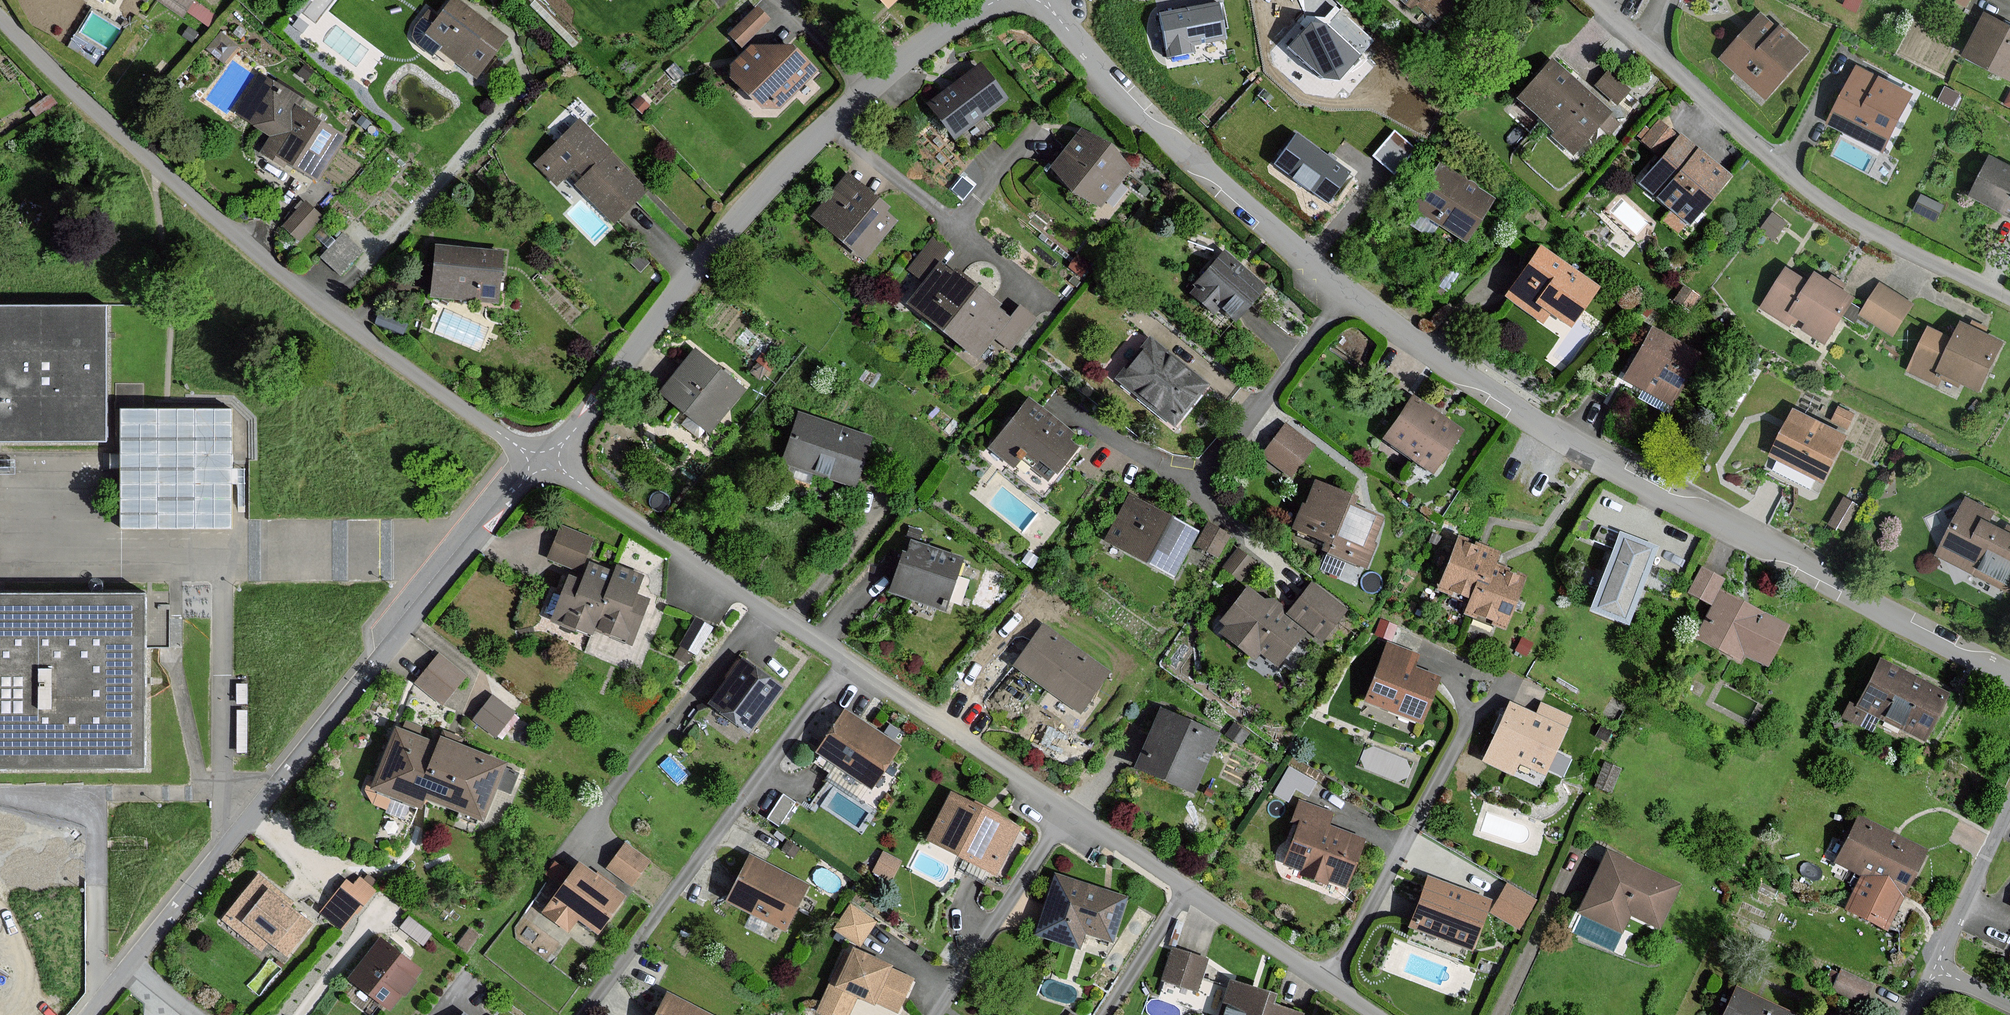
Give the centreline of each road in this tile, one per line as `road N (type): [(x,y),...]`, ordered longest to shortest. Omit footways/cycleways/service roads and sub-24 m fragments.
road 1 (residential): [(2009,675),(1620,481),(1349,295)]
road 2 (residential): [(90,1014),(540,460)]
road 3 (residential): [(540,460),(248,248),(0,14)]
road 4 (residential): [(540,460),(603,398),(729,224),(879,74),(1013,0)]
road 5 (residential): [(1076,804),(540,460)]
road 6 (residential): [(1648,49),(1838,211),(2009,299)]
road 7 (residential): [(1349,295),(1184,148),(1047,0)]
road 8 (residential): [(1071,413),(1190,485),(1349,295)]
road 9 (residential): [(1374,1014),(1186,890),(1076,804)]
road 10 (residential): [(1076,804),(936,1014)]
road 11 (residential): [(2009,806),(1935,967)]

